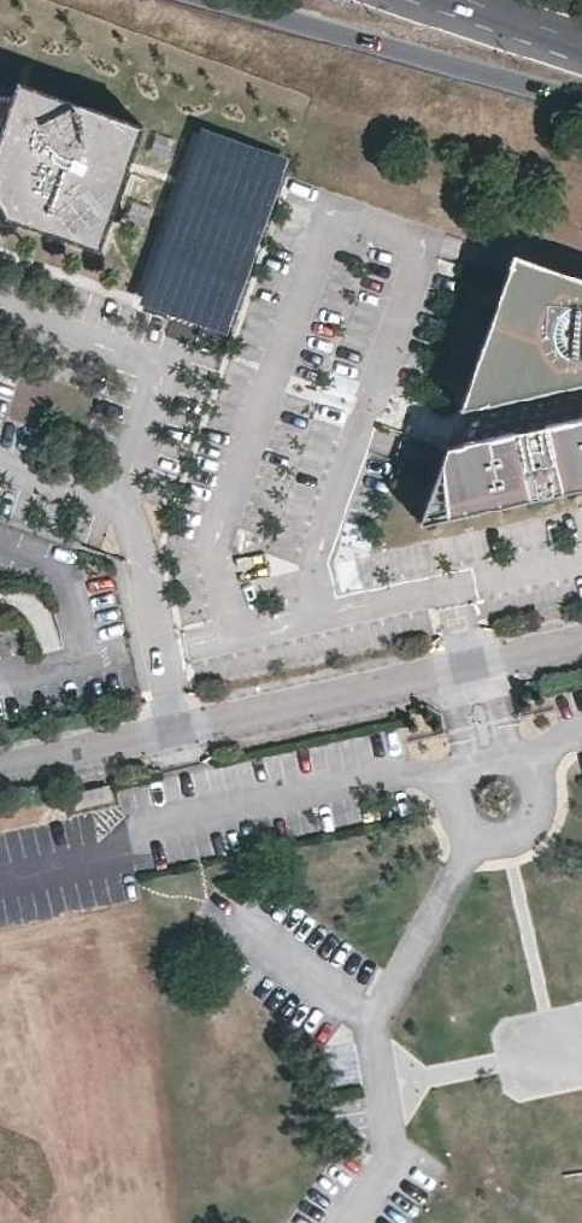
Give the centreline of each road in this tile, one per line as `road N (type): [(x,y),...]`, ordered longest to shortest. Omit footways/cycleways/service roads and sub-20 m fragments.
road 1 (residential): [(177,730),(581,640)]
road 2 (primary): [(240,0),(581,97)]
road 3 (residential): [(124,503),(177,730)]
road 4 (residential): [(0,769),(177,730)]

